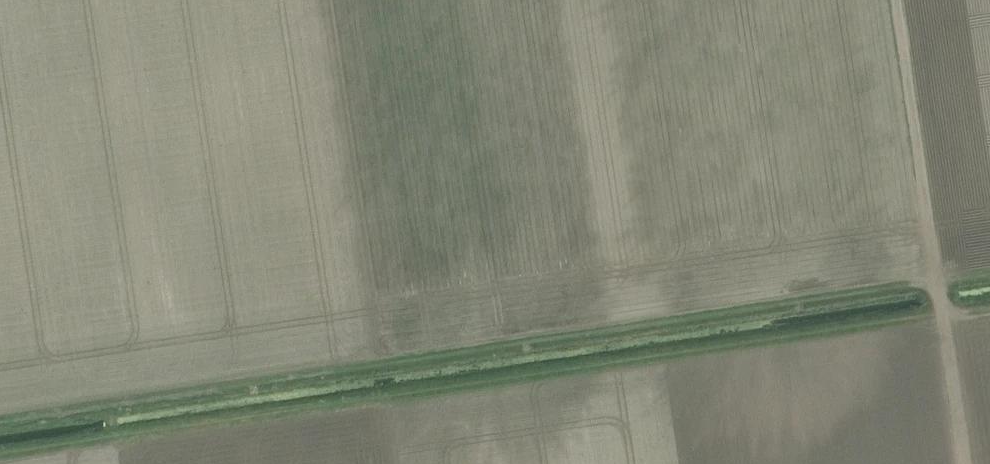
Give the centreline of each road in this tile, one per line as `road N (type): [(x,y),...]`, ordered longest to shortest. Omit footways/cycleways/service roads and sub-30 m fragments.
road 1 (track): [(965,463),(897,0)]

